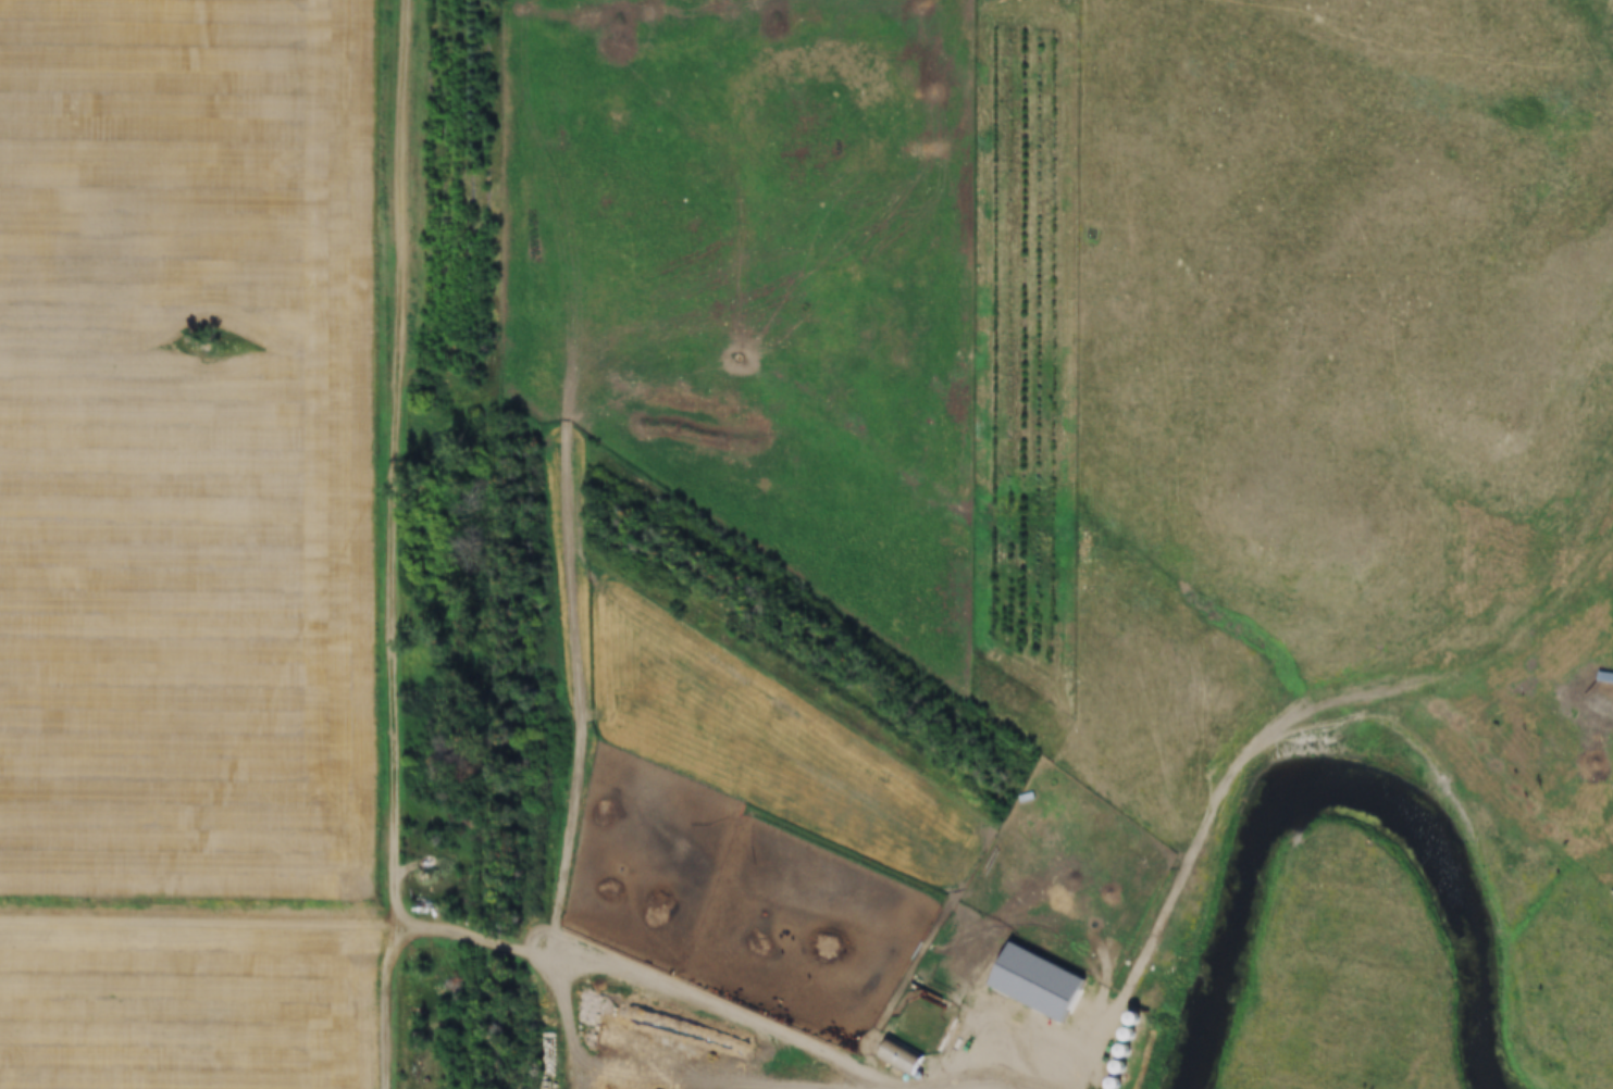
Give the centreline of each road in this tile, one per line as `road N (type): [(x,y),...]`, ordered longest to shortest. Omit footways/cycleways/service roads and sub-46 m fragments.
road 1 (track): [(398,922),(417,0)]
road 2 (track): [(1124,1003),(1239,761),(1313,712),(1355,699)]
road 3 (track): [(773,727),(755,761),(682,988)]

